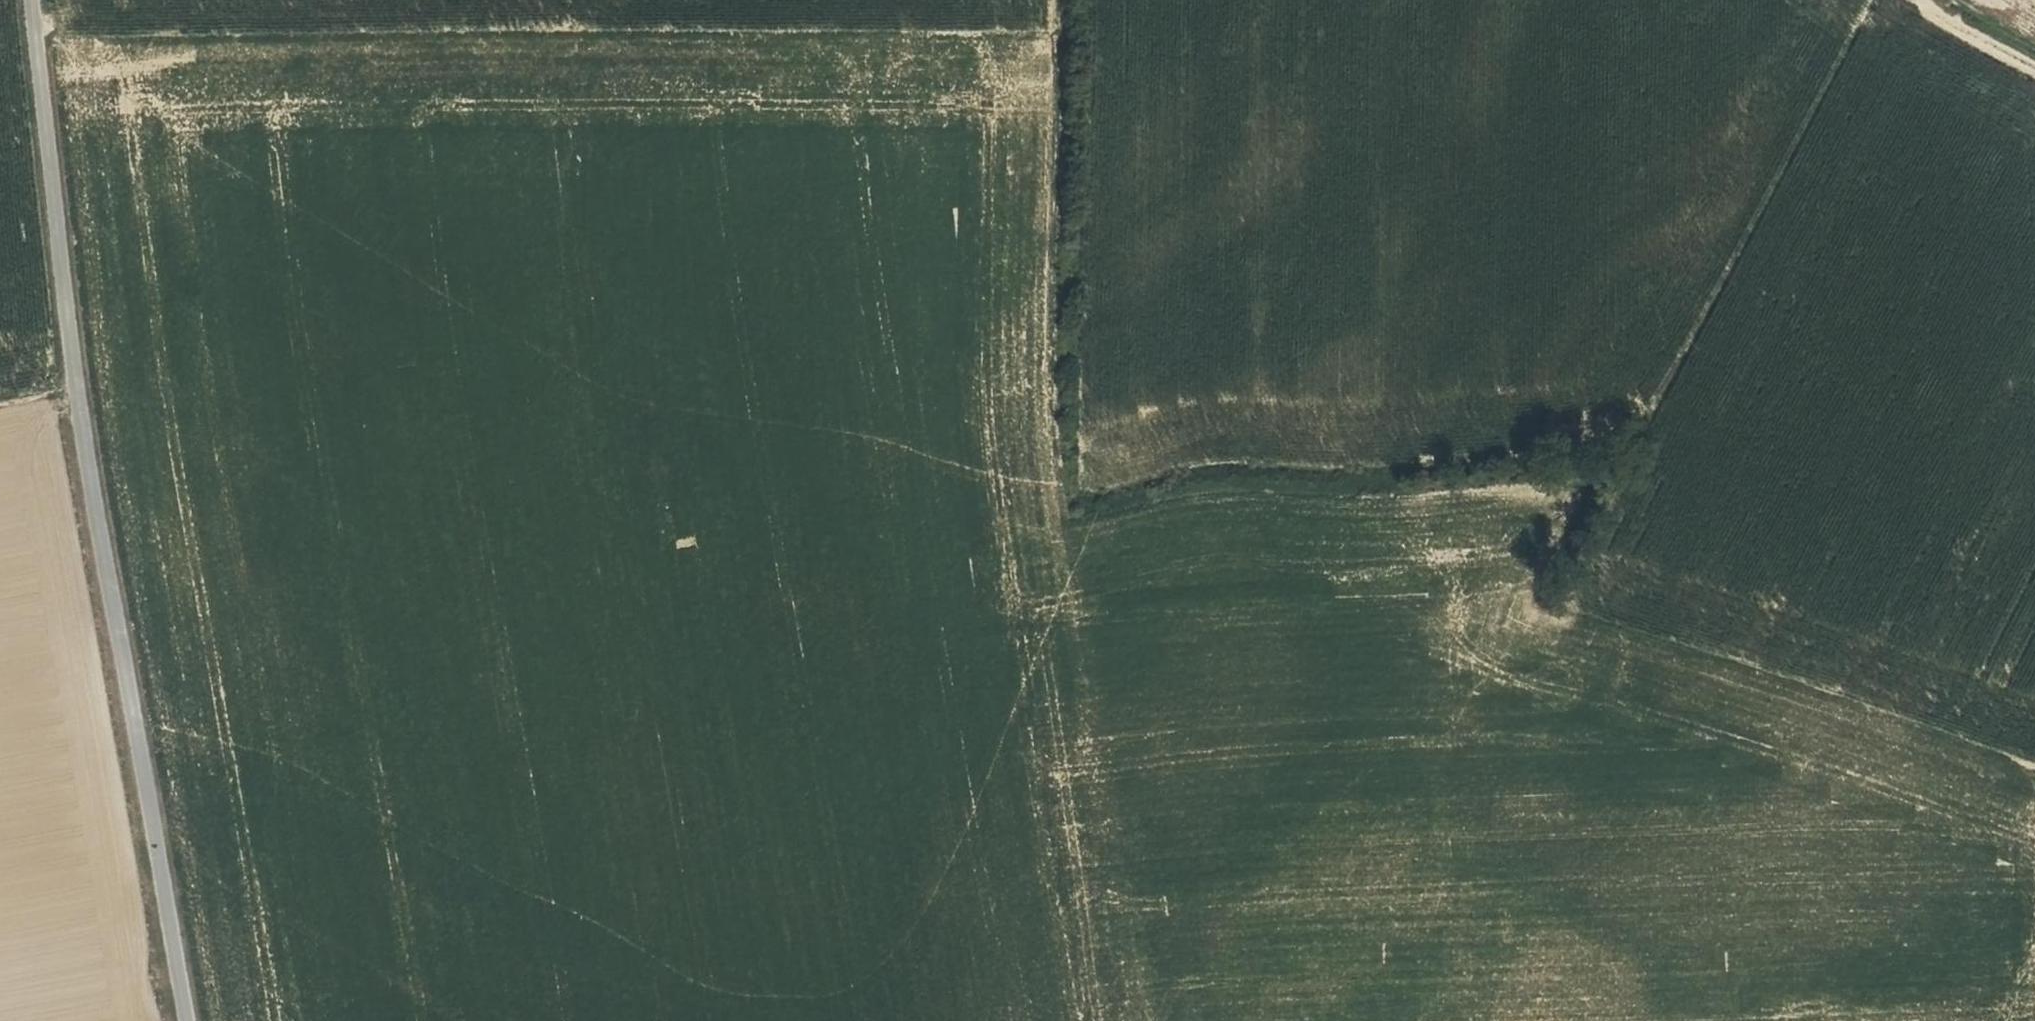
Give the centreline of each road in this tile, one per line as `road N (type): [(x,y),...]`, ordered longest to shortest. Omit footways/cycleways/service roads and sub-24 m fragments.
road 1 (unclassified): [(203,1020),(85,365),(34,0)]
road 2 (track): [(1906,0),(2034,70)]

